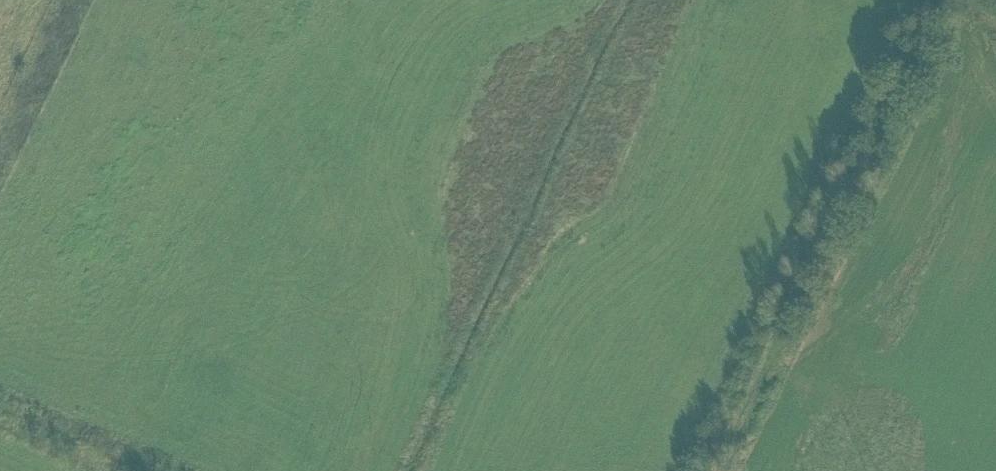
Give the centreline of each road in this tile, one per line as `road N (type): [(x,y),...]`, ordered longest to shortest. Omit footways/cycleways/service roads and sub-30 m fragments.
road 1 (track): [(950,0),(722,470)]

